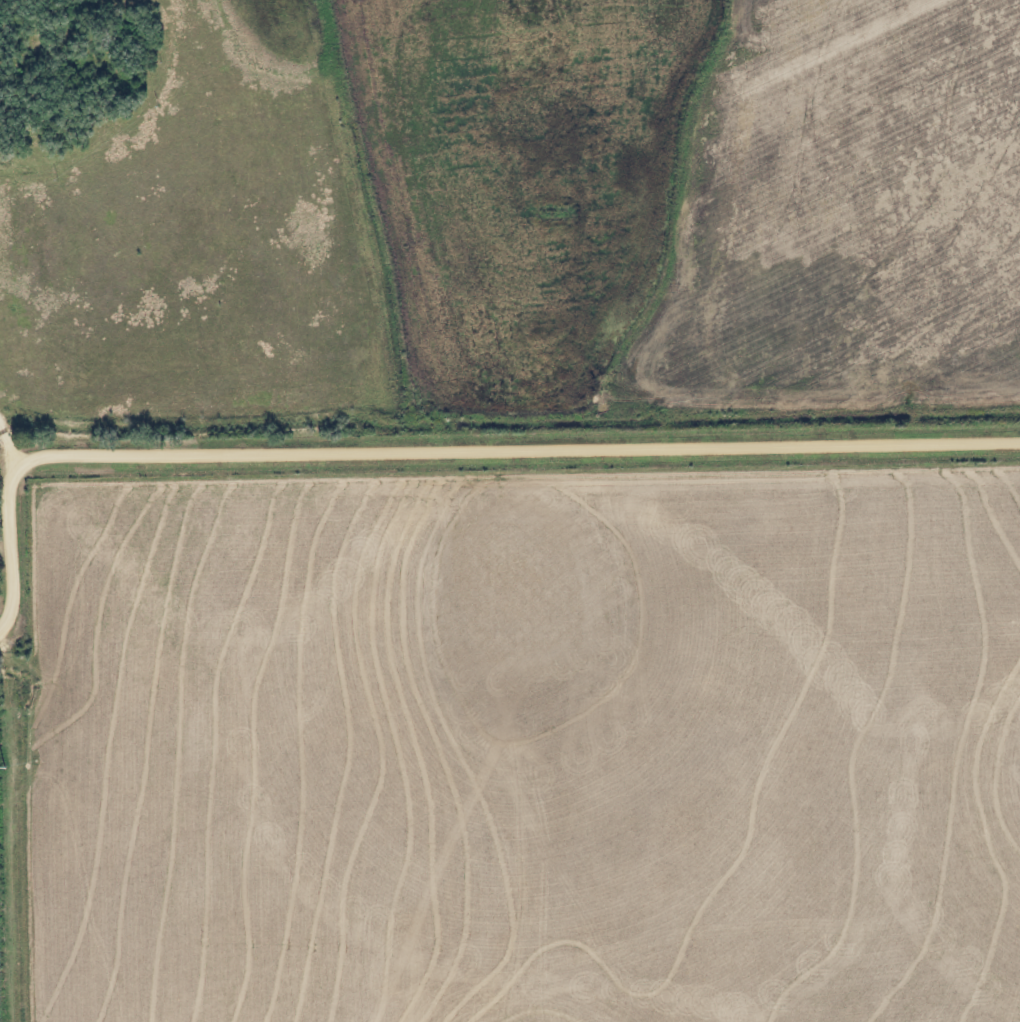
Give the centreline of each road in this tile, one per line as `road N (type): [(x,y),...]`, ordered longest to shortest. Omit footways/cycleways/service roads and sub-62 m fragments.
road 1 (residential): [(24,462),(1019,442)]
road 2 (residential): [(0,624),(14,613),(12,483),(24,462)]

